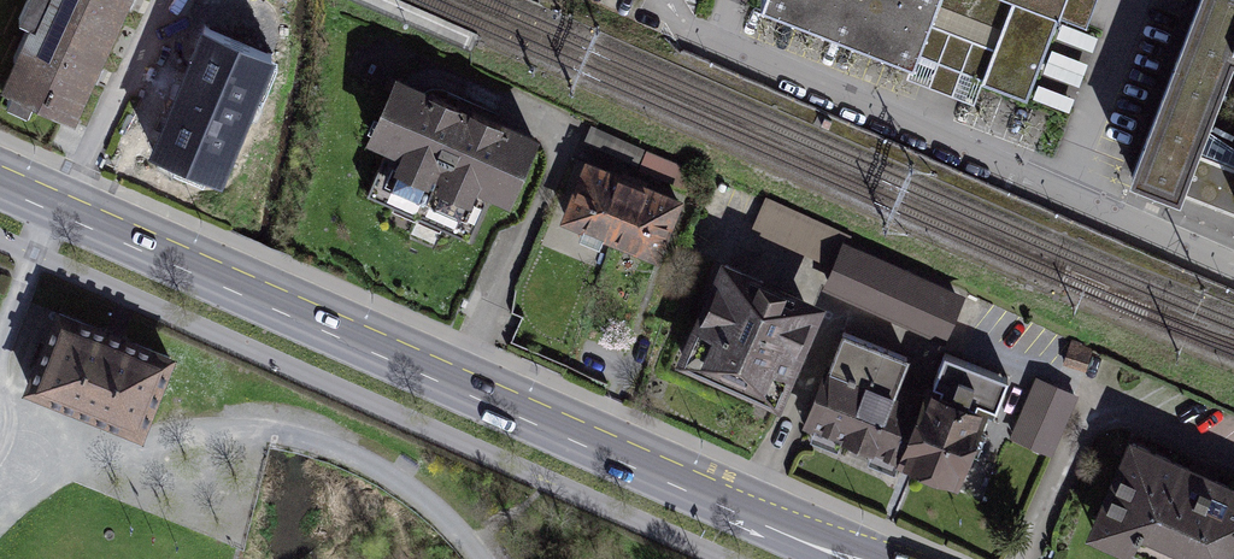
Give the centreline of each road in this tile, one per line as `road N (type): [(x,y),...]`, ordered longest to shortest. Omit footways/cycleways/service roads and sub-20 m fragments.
road 1 (primary): [(0,188),(853,558)]
road 2 (unclassified): [(1233,271),(717,47),(663,0)]

